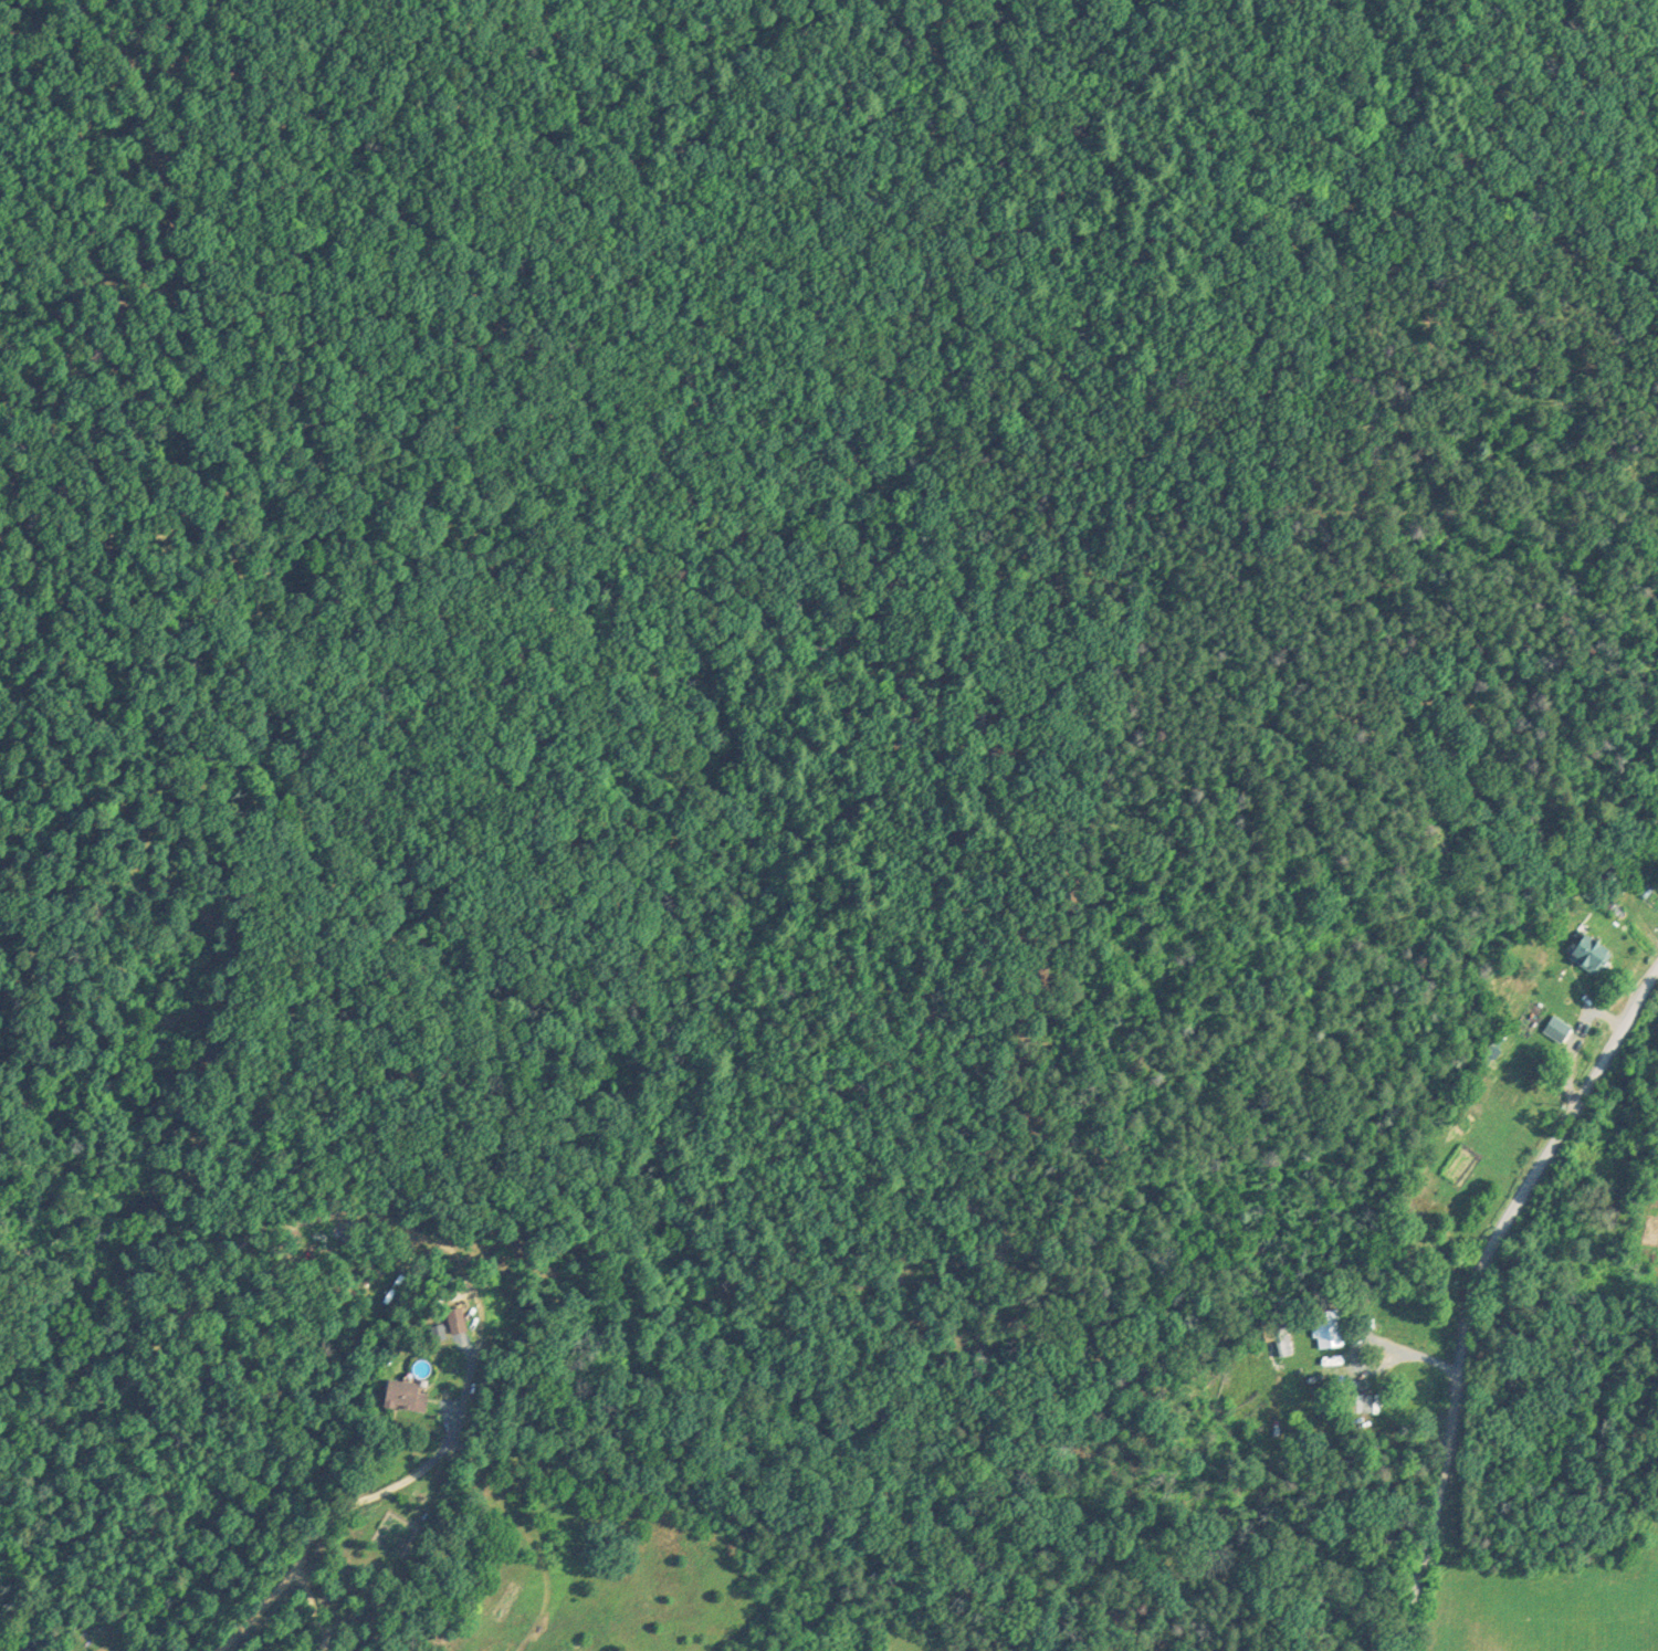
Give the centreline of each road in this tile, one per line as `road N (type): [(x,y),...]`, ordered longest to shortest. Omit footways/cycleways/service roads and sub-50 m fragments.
road 1 (residential): [(1395,1650),(1405,1592),(1563,1128),(1657,979)]

